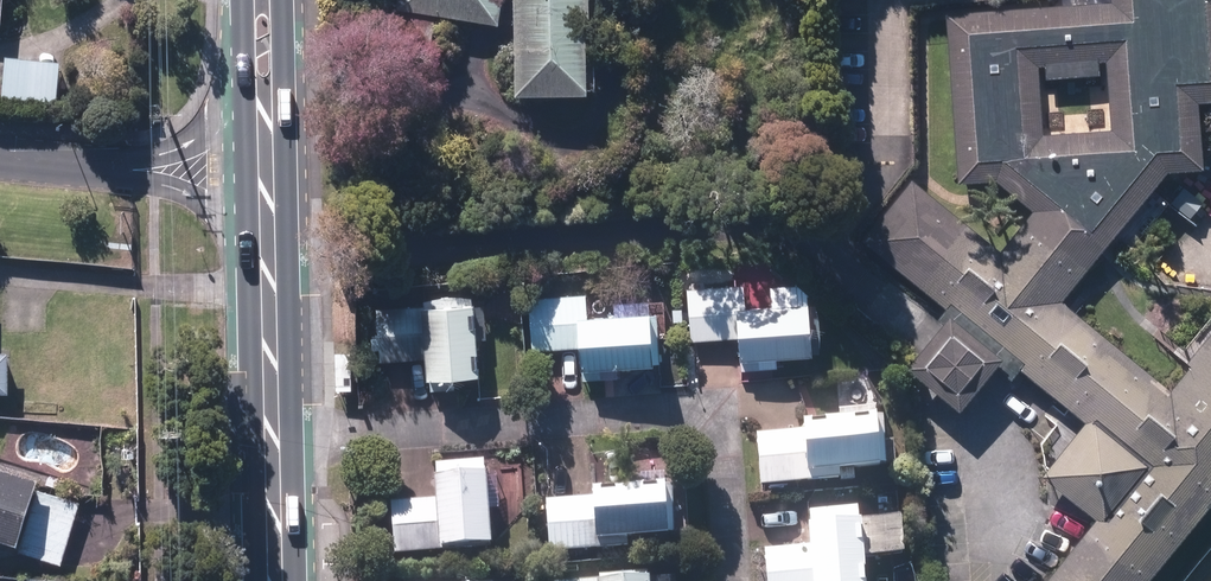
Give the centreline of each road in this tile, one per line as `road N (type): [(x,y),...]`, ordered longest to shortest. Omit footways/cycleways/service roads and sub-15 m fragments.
road 1 (residential): [(271,441),(720,413),(732,580)]
road 2 (secondary): [(271,441),(263,0)]
road 3 (secondary): [(275,580),(271,441)]

